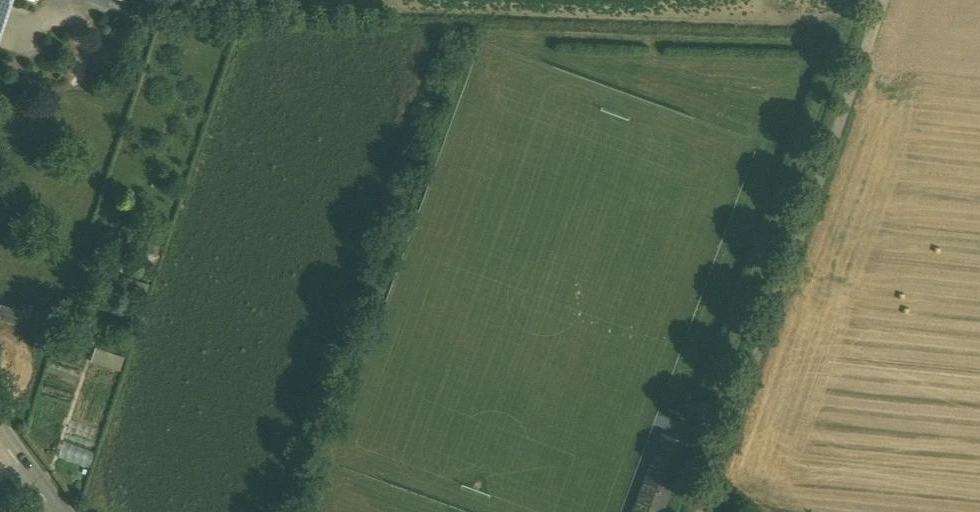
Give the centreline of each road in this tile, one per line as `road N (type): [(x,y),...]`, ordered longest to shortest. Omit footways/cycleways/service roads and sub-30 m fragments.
road 1 (track): [(707,501),(884,0)]

